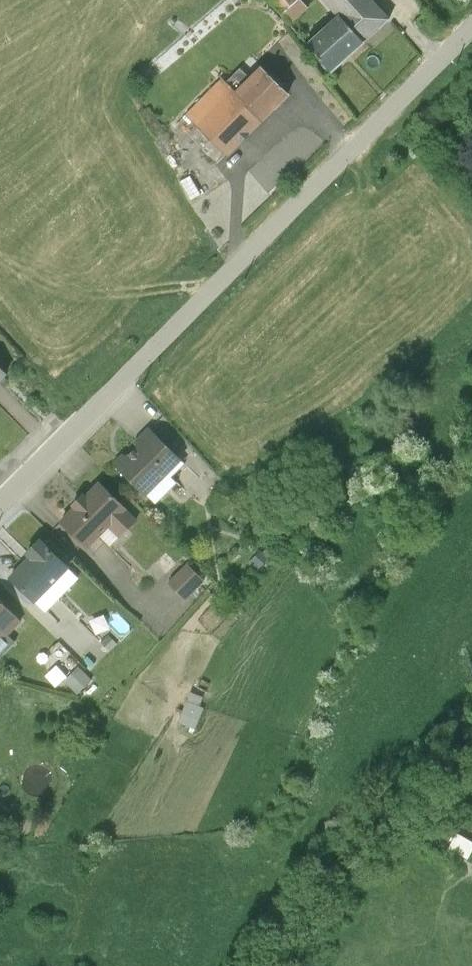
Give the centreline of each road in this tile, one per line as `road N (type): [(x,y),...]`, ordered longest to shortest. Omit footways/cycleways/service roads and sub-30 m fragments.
road 1 (residential): [(0,505),(471,29)]
road 2 (track): [(279,965),(349,860),(471,761)]

